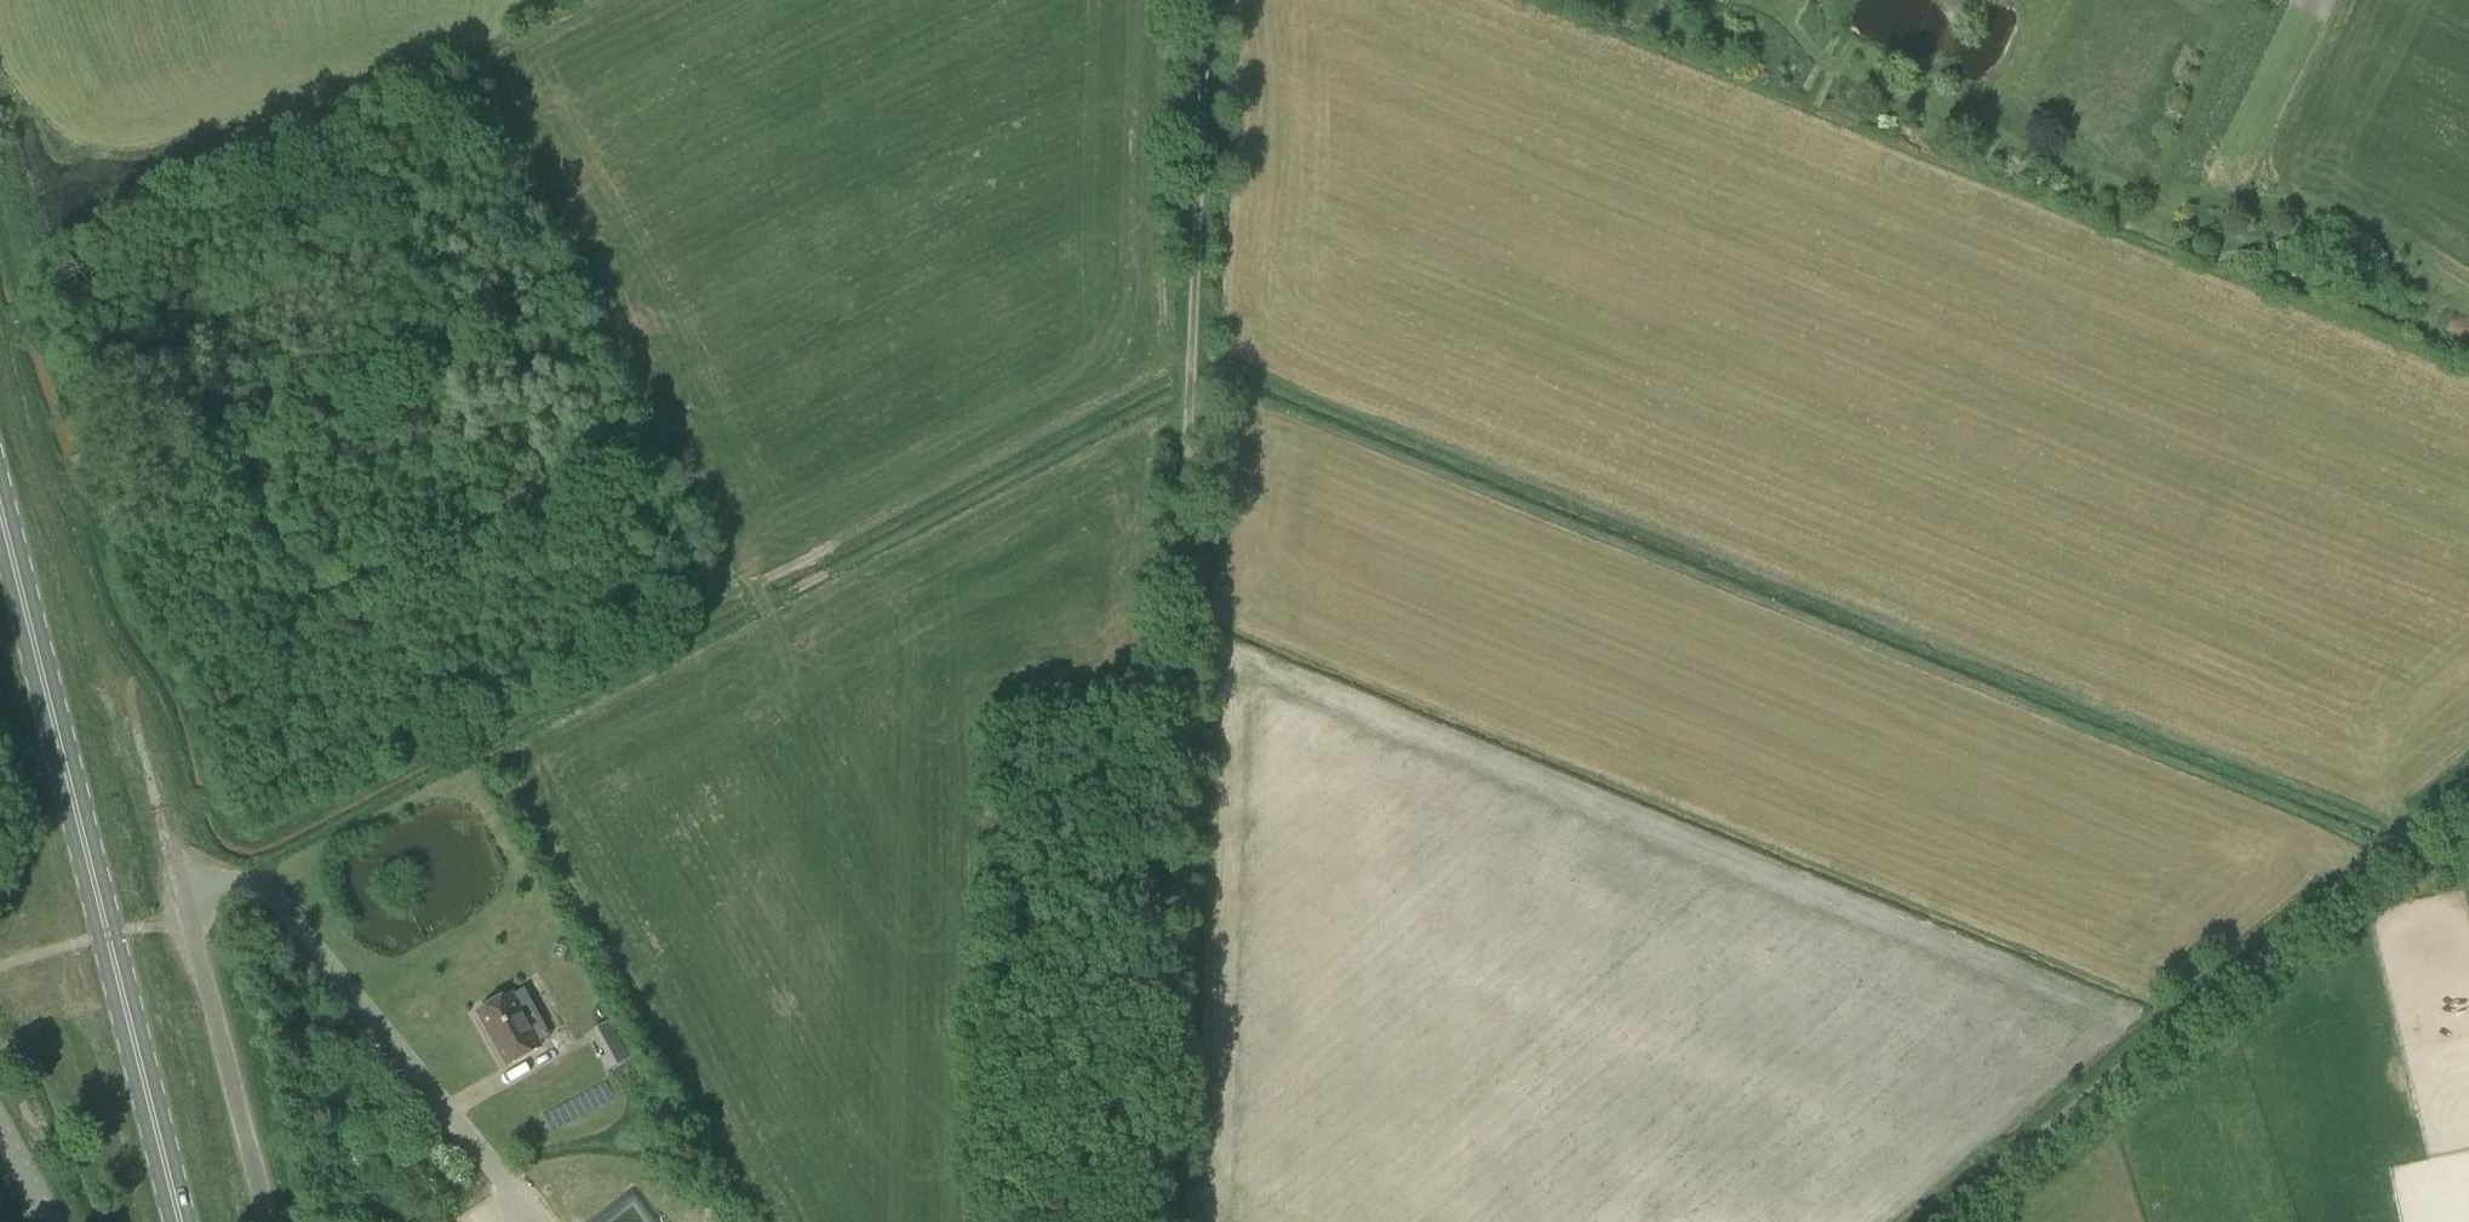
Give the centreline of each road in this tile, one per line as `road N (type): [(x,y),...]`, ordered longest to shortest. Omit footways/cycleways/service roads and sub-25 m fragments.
road 1 (track): [(1204,0),(1173,1221)]
road 2 (primary): [(181,1221),(0,509)]
road 3 (unclassified): [(1941,1221),(2468,778)]
road 4 (unclassified): [(271,1221),(173,848)]

